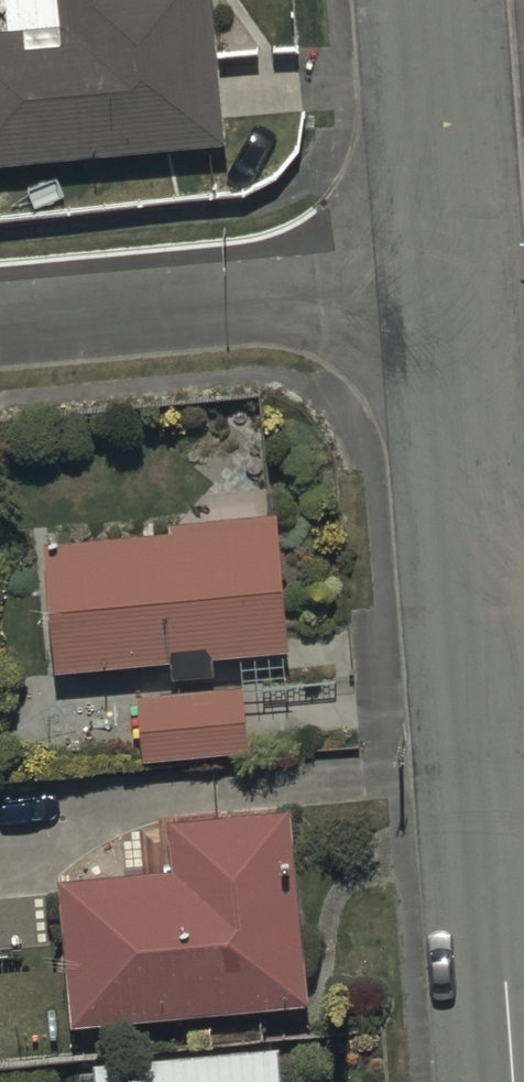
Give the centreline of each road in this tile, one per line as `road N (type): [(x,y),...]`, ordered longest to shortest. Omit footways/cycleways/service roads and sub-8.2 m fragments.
road 1 (residential): [(447,288),(509,1081)]
road 2 (residential): [(447,288),(0,324)]
road 3 (residential): [(426,0),(447,288)]

